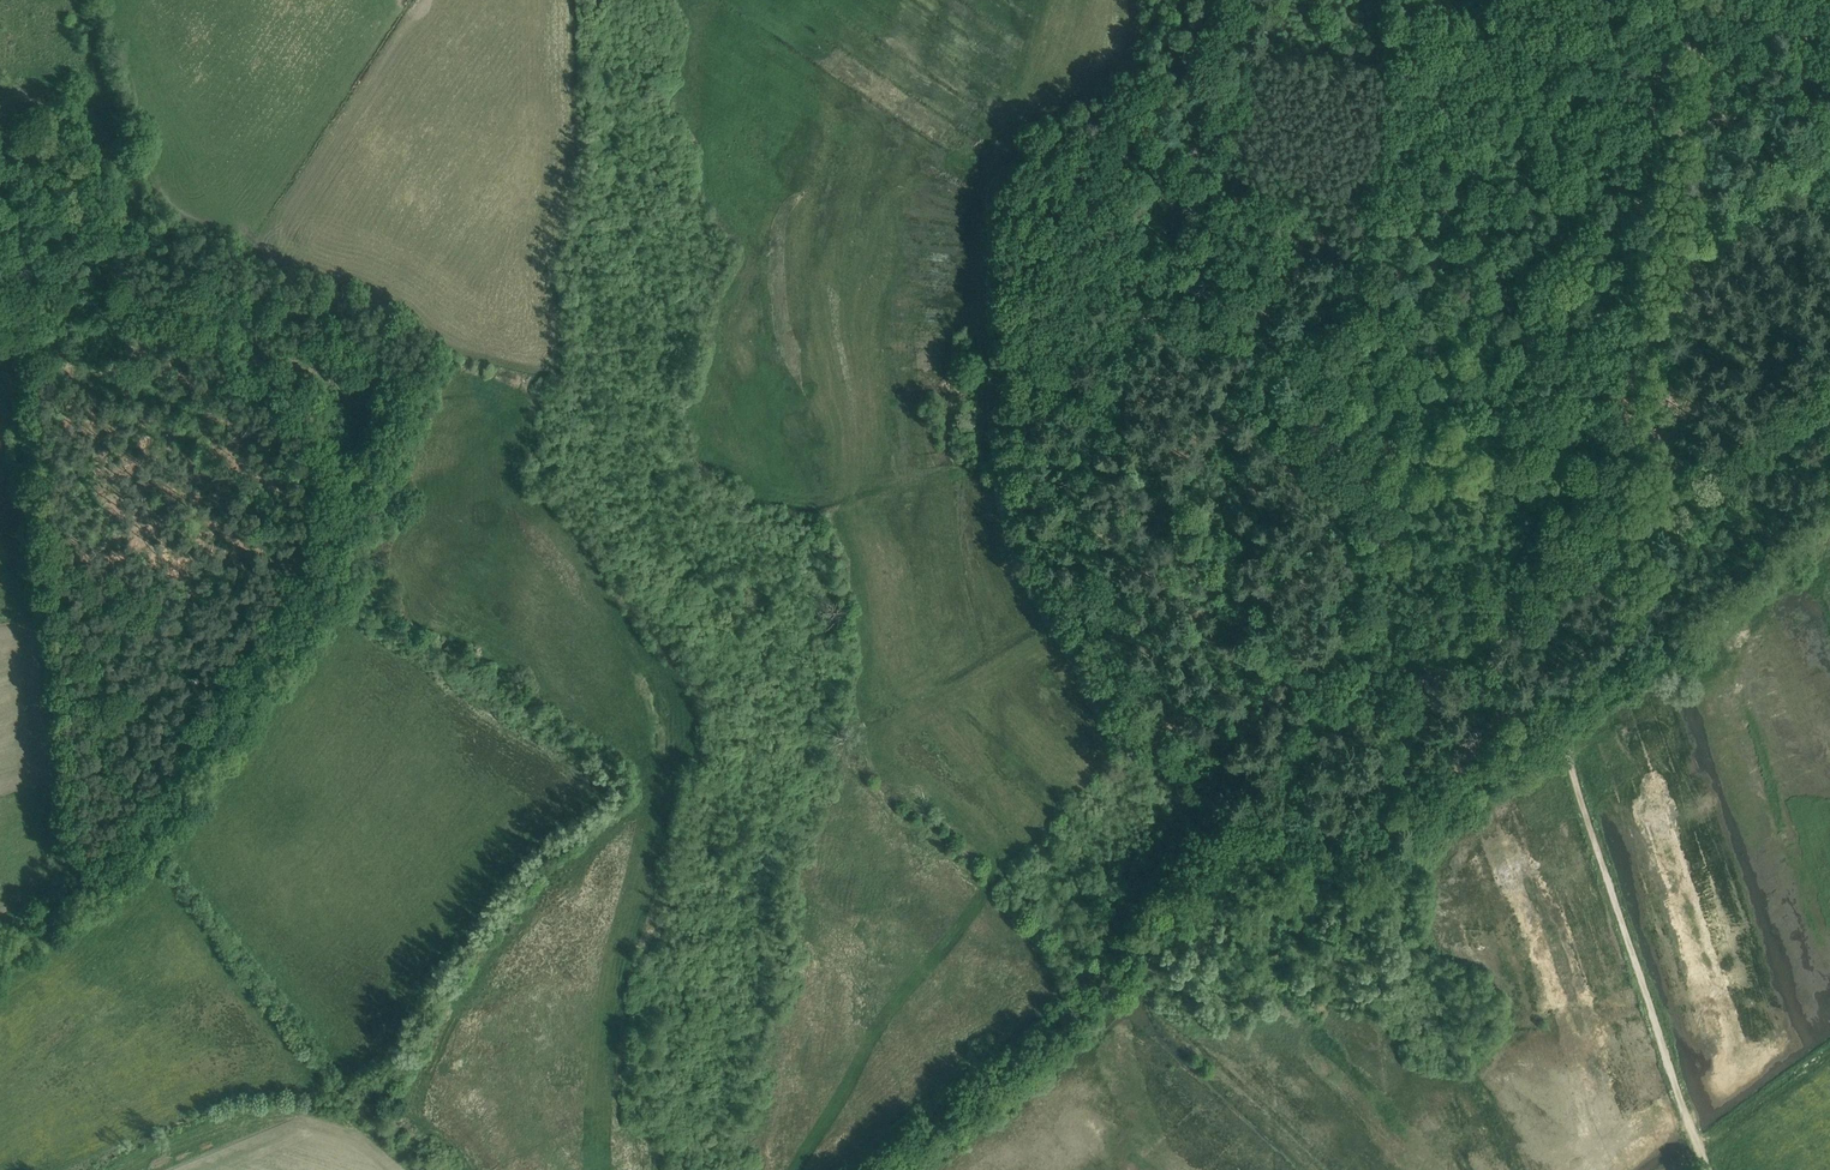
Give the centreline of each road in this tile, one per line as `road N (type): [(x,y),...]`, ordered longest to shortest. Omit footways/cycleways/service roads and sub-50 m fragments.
road 1 (track): [(1564,755),(1707,1169)]
road 2 (unclassified): [(0,312),(213,297),(260,266)]
road 3 (track): [(1663,256),(1829,124)]

